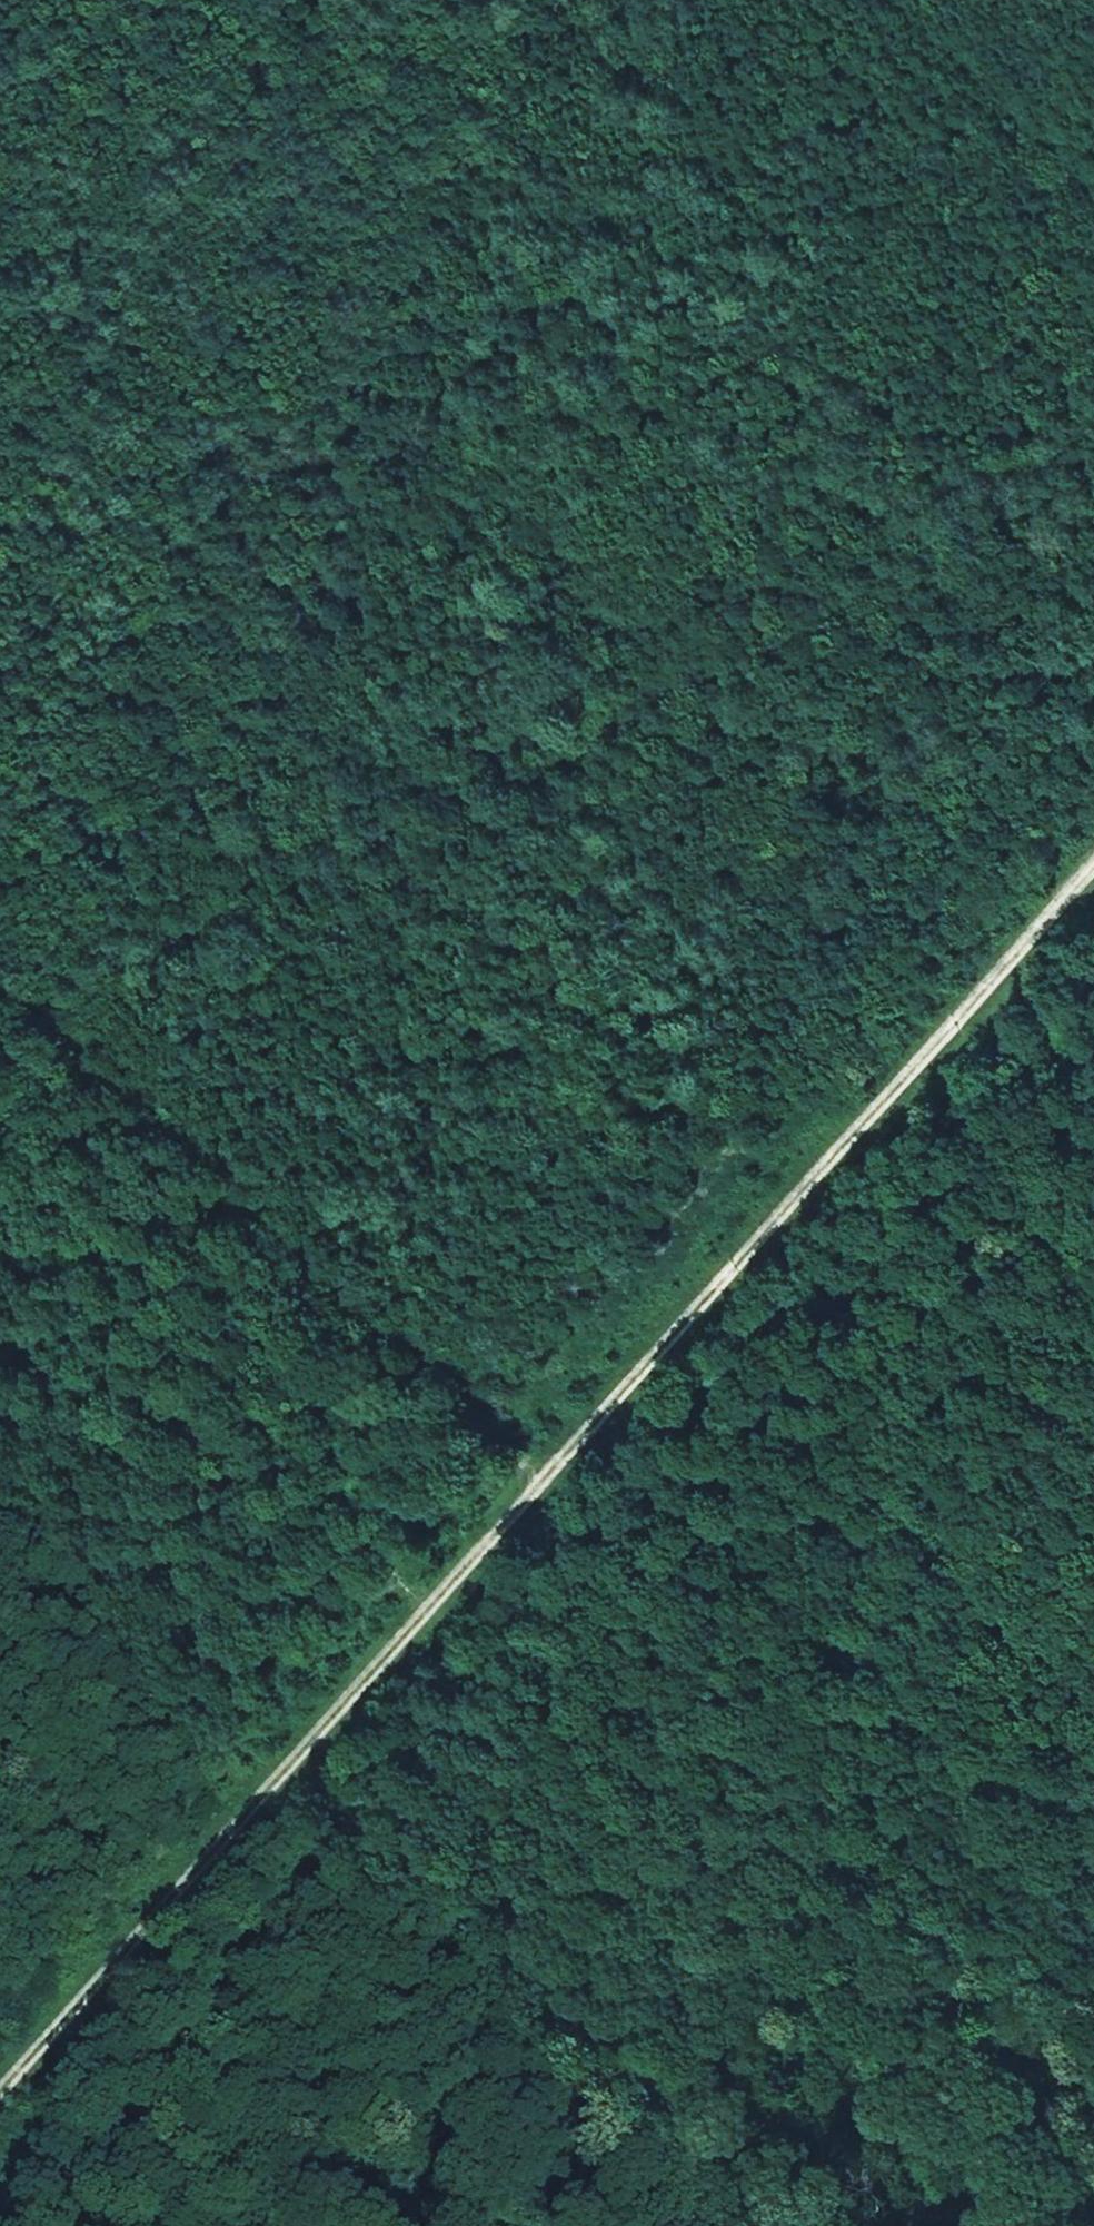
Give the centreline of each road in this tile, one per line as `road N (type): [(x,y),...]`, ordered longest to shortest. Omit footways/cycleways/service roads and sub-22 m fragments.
road 1 (track): [(1093,851),(0,2075)]
road 2 (track): [(278,2225),(409,2161),(608,2081),(994,2025),(1078,2225)]

